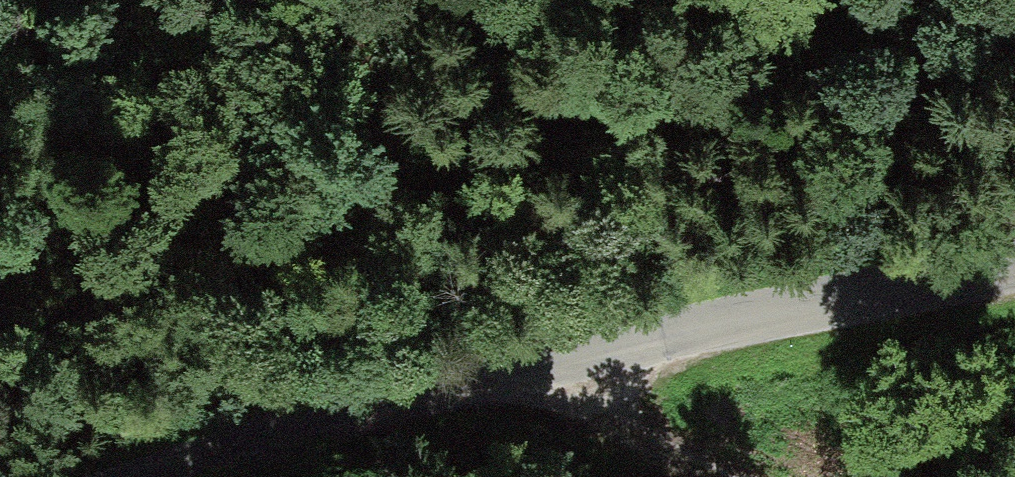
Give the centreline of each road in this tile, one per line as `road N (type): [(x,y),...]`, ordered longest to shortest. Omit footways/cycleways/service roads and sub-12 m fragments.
road 1 (track): [(0,341),(412,168),(868,17),(899,0)]
road 2 (tertiary): [(161,476),(491,380),(1014,268)]
road 3 (track): [(491,380),(717,476)]

